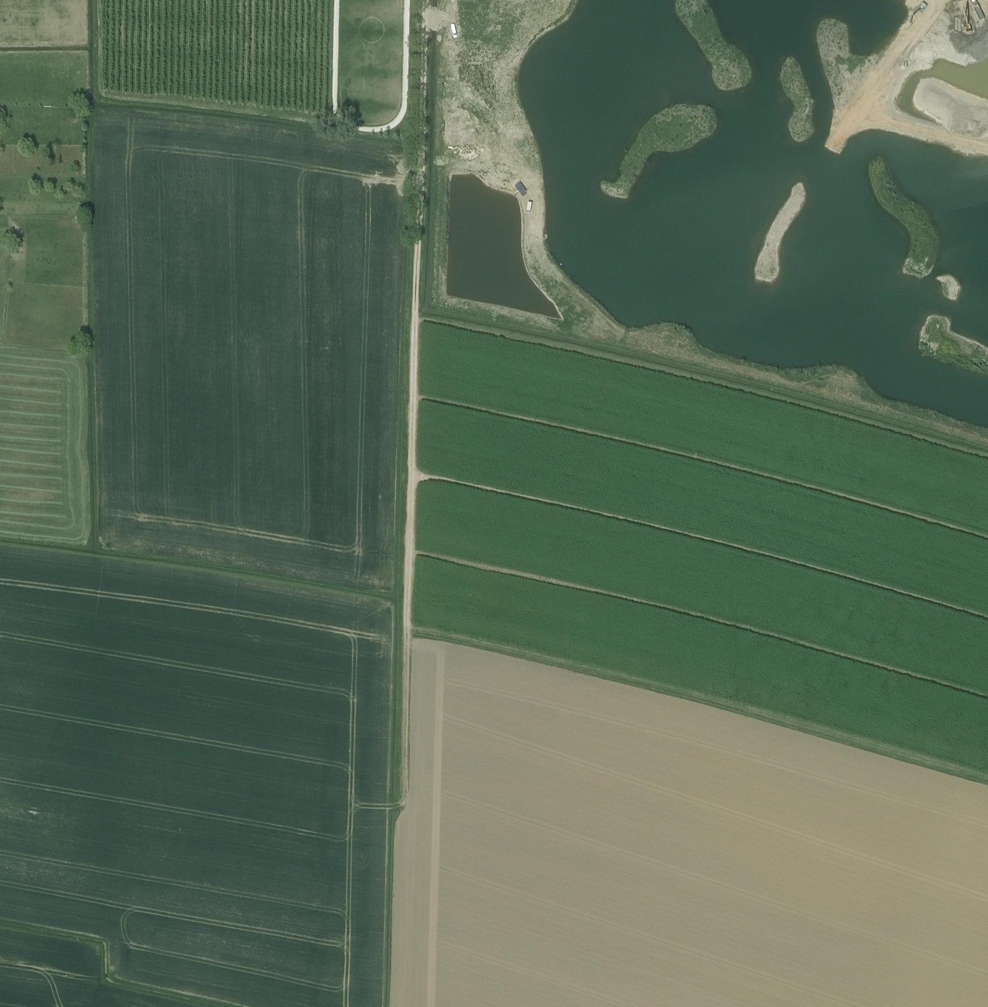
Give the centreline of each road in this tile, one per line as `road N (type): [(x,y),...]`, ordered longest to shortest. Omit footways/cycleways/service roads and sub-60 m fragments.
road 1 (track): [(423,159),(426,0)]

